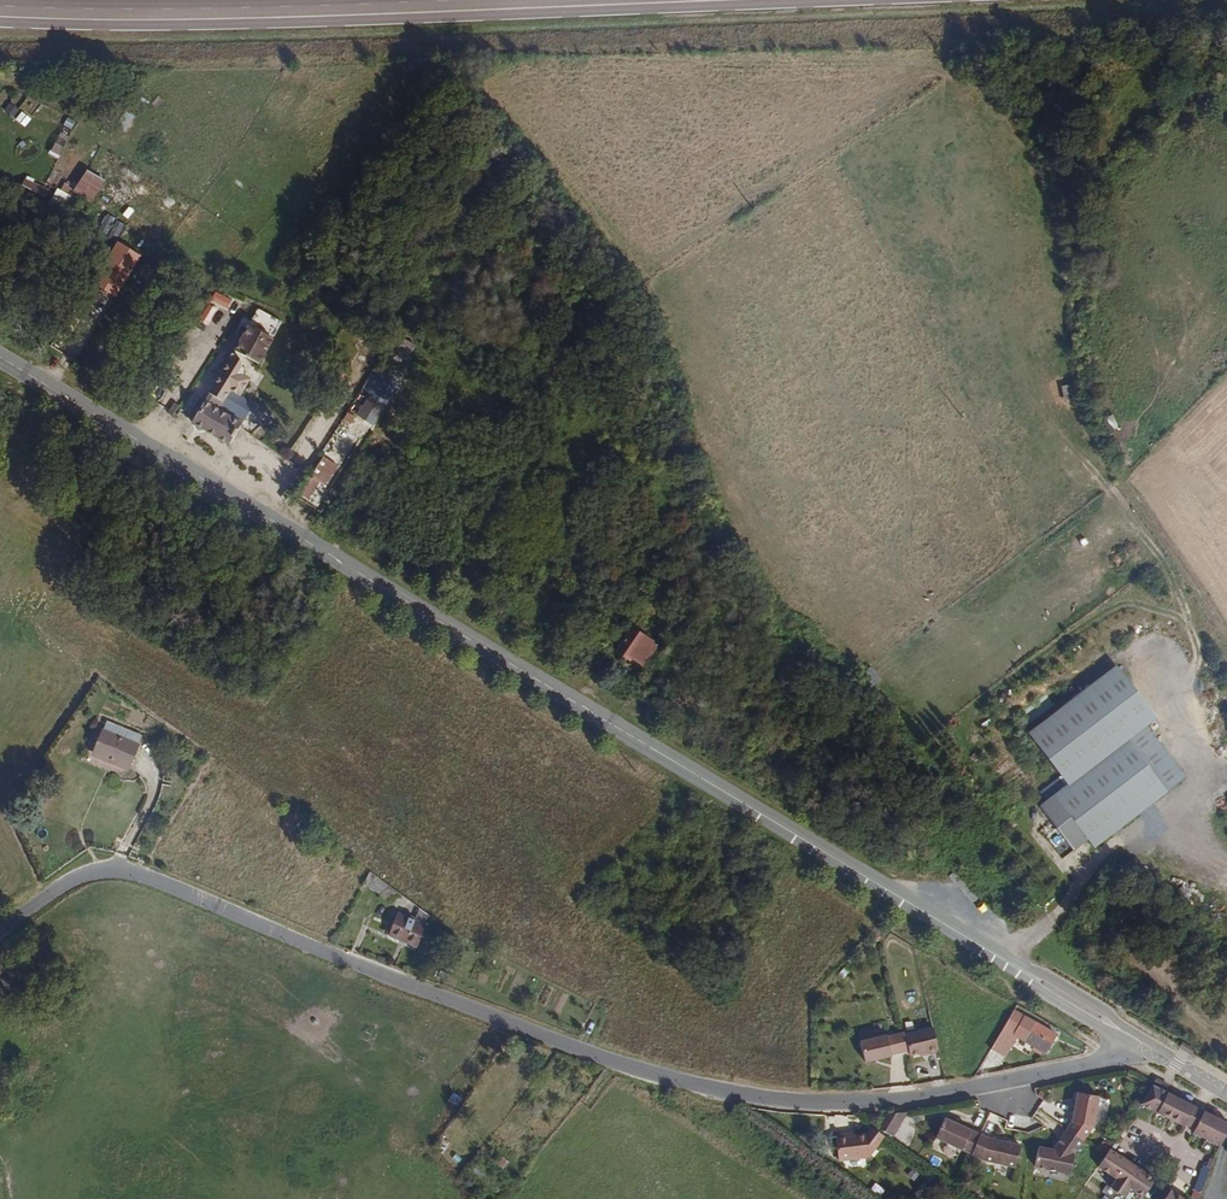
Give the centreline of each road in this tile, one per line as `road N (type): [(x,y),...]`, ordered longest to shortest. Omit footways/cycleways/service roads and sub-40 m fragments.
road 1 (tertiary): [(1139,1041),(0,359)]
road 2 (residential): [(1139,1041),(1093,1066),(928,1100),(818,1106),(704,1087),(589,1053),(115,870),(66,886),(0,932)]
road 3 (primary): [(612,0),(259,14),(0,12)]
road 4 (track): [(1178,711),(1196,666),(1189,621),(1124,604),(969,708)]
road 5 (track): [(1189,621),(1166,561),(1083,459)]
road 6 (track): [(1226,769),(1204,773),(1157,663)]

